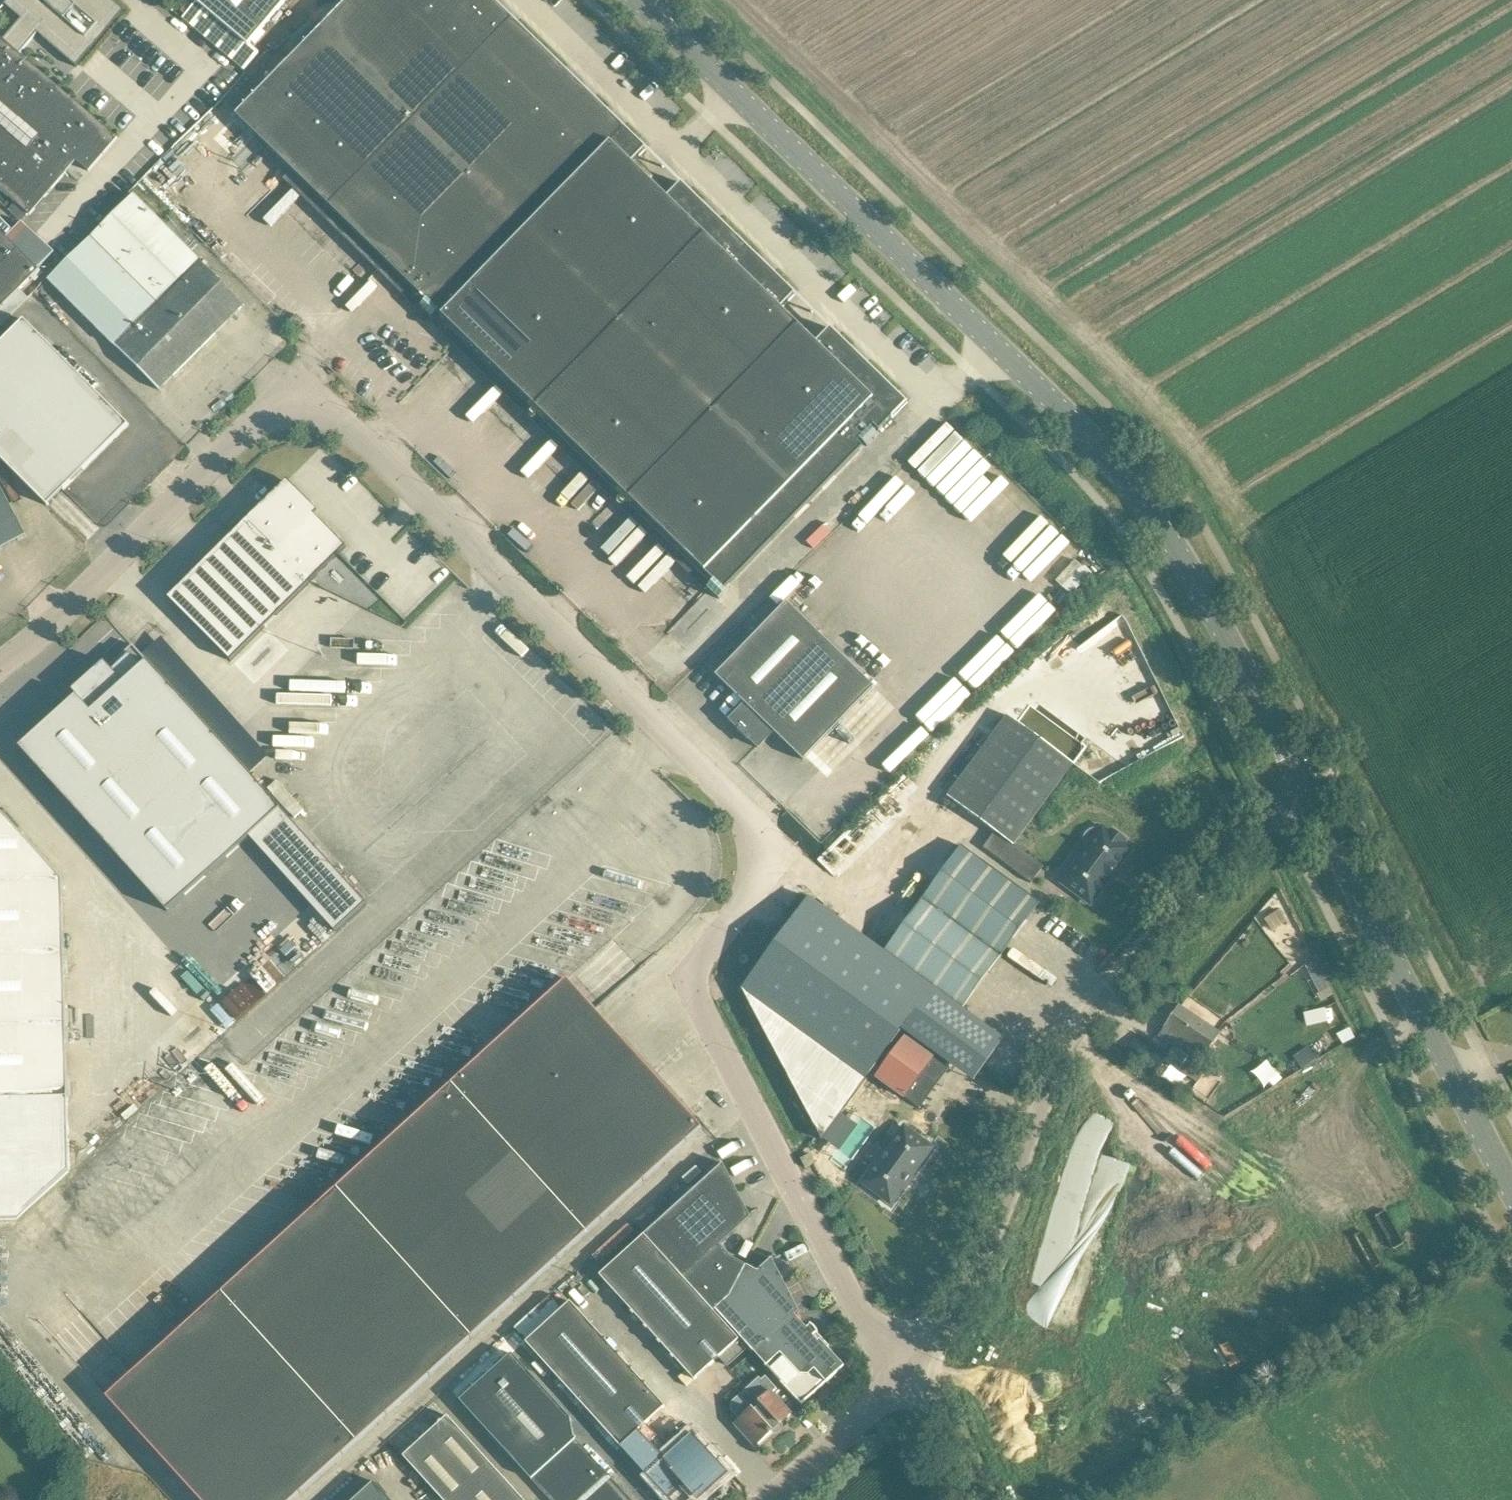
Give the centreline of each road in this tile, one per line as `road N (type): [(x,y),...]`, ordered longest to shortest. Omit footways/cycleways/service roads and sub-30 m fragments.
road 1 (unclassified): [(915,1376),(877,1332),(699,1003),(709,950),(748,892),(756,850),(745,813),(341,422),(318,408),(286,408),(259,420),(77,599),(0,657)]
road 2 (secondary): [(1306,798),(1178,557),(1112,462),(639,0)]
road 3 (unclassified): [(915,1376),(952,1318),(1067,1049),(1097,1001),(1262,829),(1306,798)]
road 4 (secondary): [(1511,1186),(1306,798)]
road 5 (unclassified): [(778,1499),(915,1376)]
road 6 (unclassified): [(979,1499),(915,1376)]

